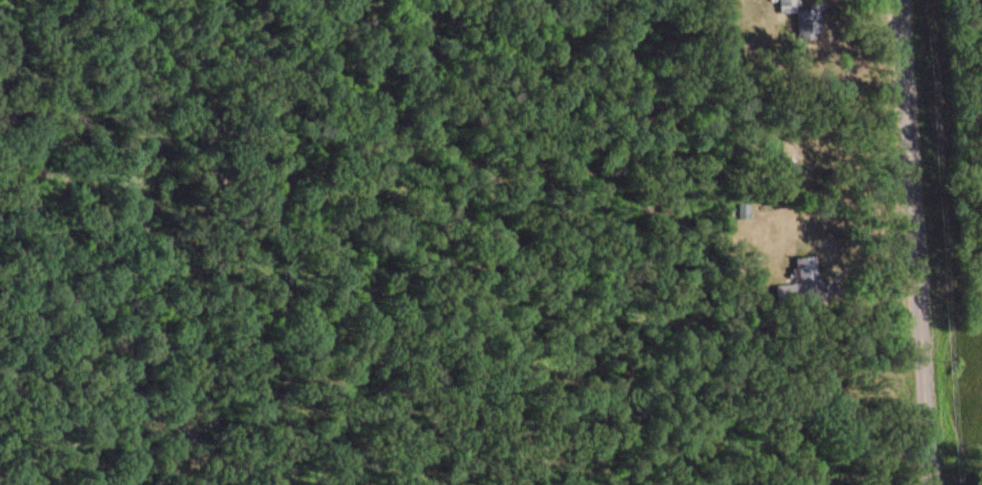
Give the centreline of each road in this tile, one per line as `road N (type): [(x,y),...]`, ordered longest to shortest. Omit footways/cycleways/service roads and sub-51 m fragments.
road 1 (tertiary): [(931,484),(900,0)]

